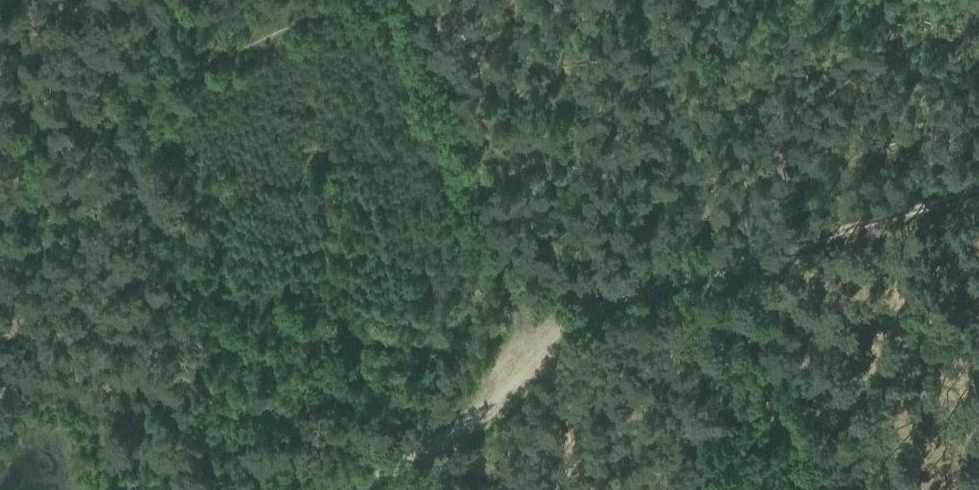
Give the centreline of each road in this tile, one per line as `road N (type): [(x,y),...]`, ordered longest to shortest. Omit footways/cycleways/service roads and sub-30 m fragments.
road 1 (track): [(352,0),(217,42),(160,109),(155,222),(234,311),(338,338),(478,358),(646,291),(978,193)]
road 2 (track): [(411,0),(532,336),(495,393),(348,489)]

